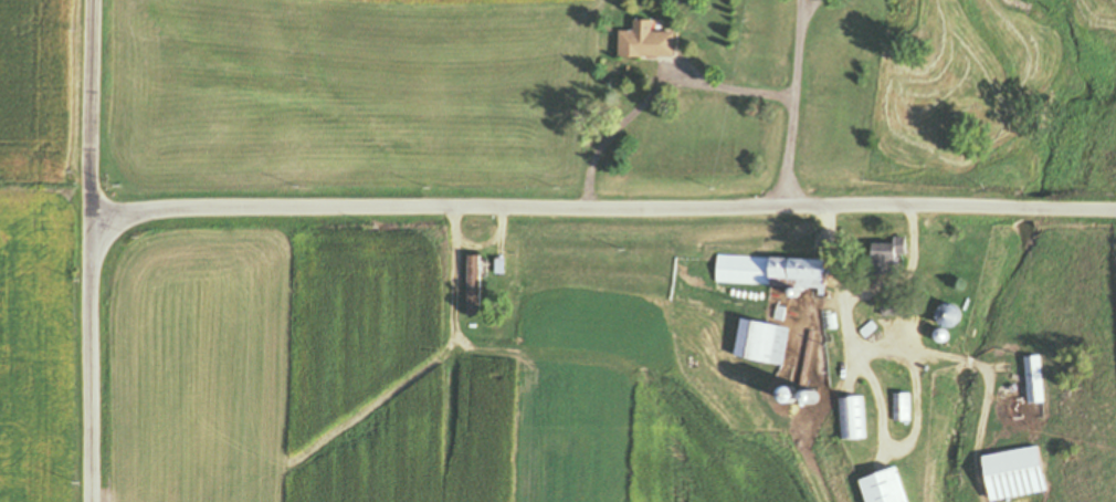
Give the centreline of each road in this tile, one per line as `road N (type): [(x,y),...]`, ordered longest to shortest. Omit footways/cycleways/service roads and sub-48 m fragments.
road 1 (residential): [(1115,208),(152,212),(94,224),(95,501)]
road 2 (residential): [(97,0),(94,224)]

